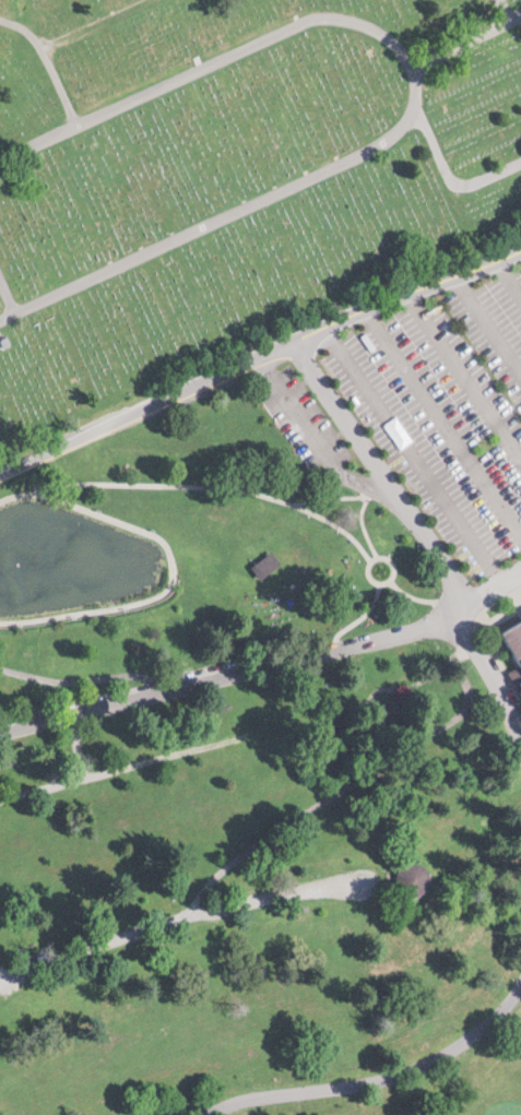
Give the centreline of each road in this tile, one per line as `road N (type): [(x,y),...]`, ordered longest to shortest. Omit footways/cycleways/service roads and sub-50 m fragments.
road 1 (residential): [(0,736),(412,628),(461,605)]
road 2 (tertiary): [(193,1114),(270,1093),(400,1075),(450,1055),(520,991)]
road 3 (tertiary): [(298,339),(0,471)]
road 4 (tertiary): [(461,605),(298,339)]
road 5 (tertiary): [(520,250),(298,339)]
road 6 (tertiary): [(520,728),(461,605)]

